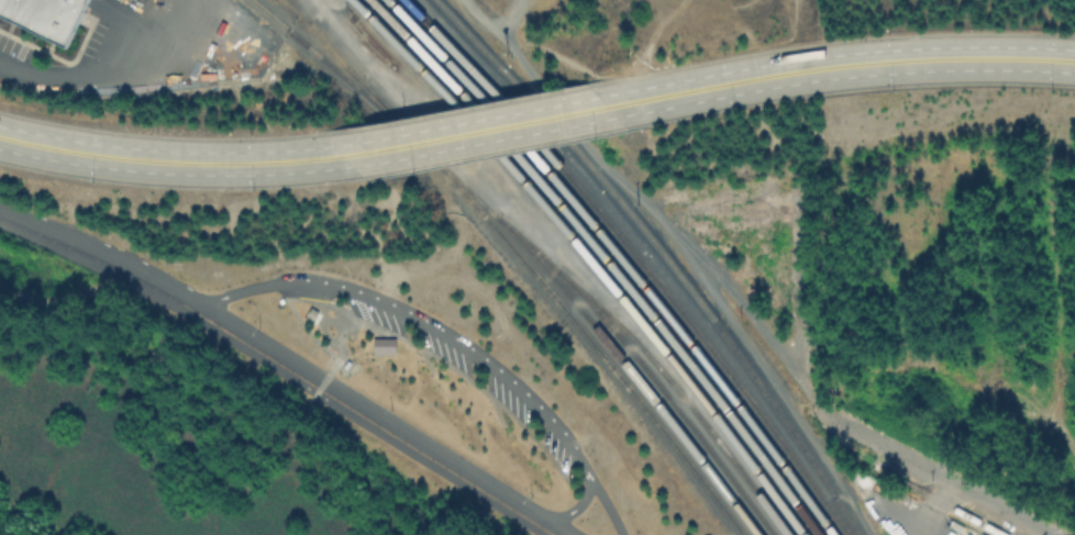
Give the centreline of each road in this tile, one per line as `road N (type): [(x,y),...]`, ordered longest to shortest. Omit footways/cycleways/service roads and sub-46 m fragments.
road 1 (primary): [(632,102),(876,63),(1074,62)]
road 2 (primary): [(0,138),(154,161),(344,156)]
road 3 (primary): [(344,156),(632,102)]
road 4 (residential): [(1053,534),(822,410)]

